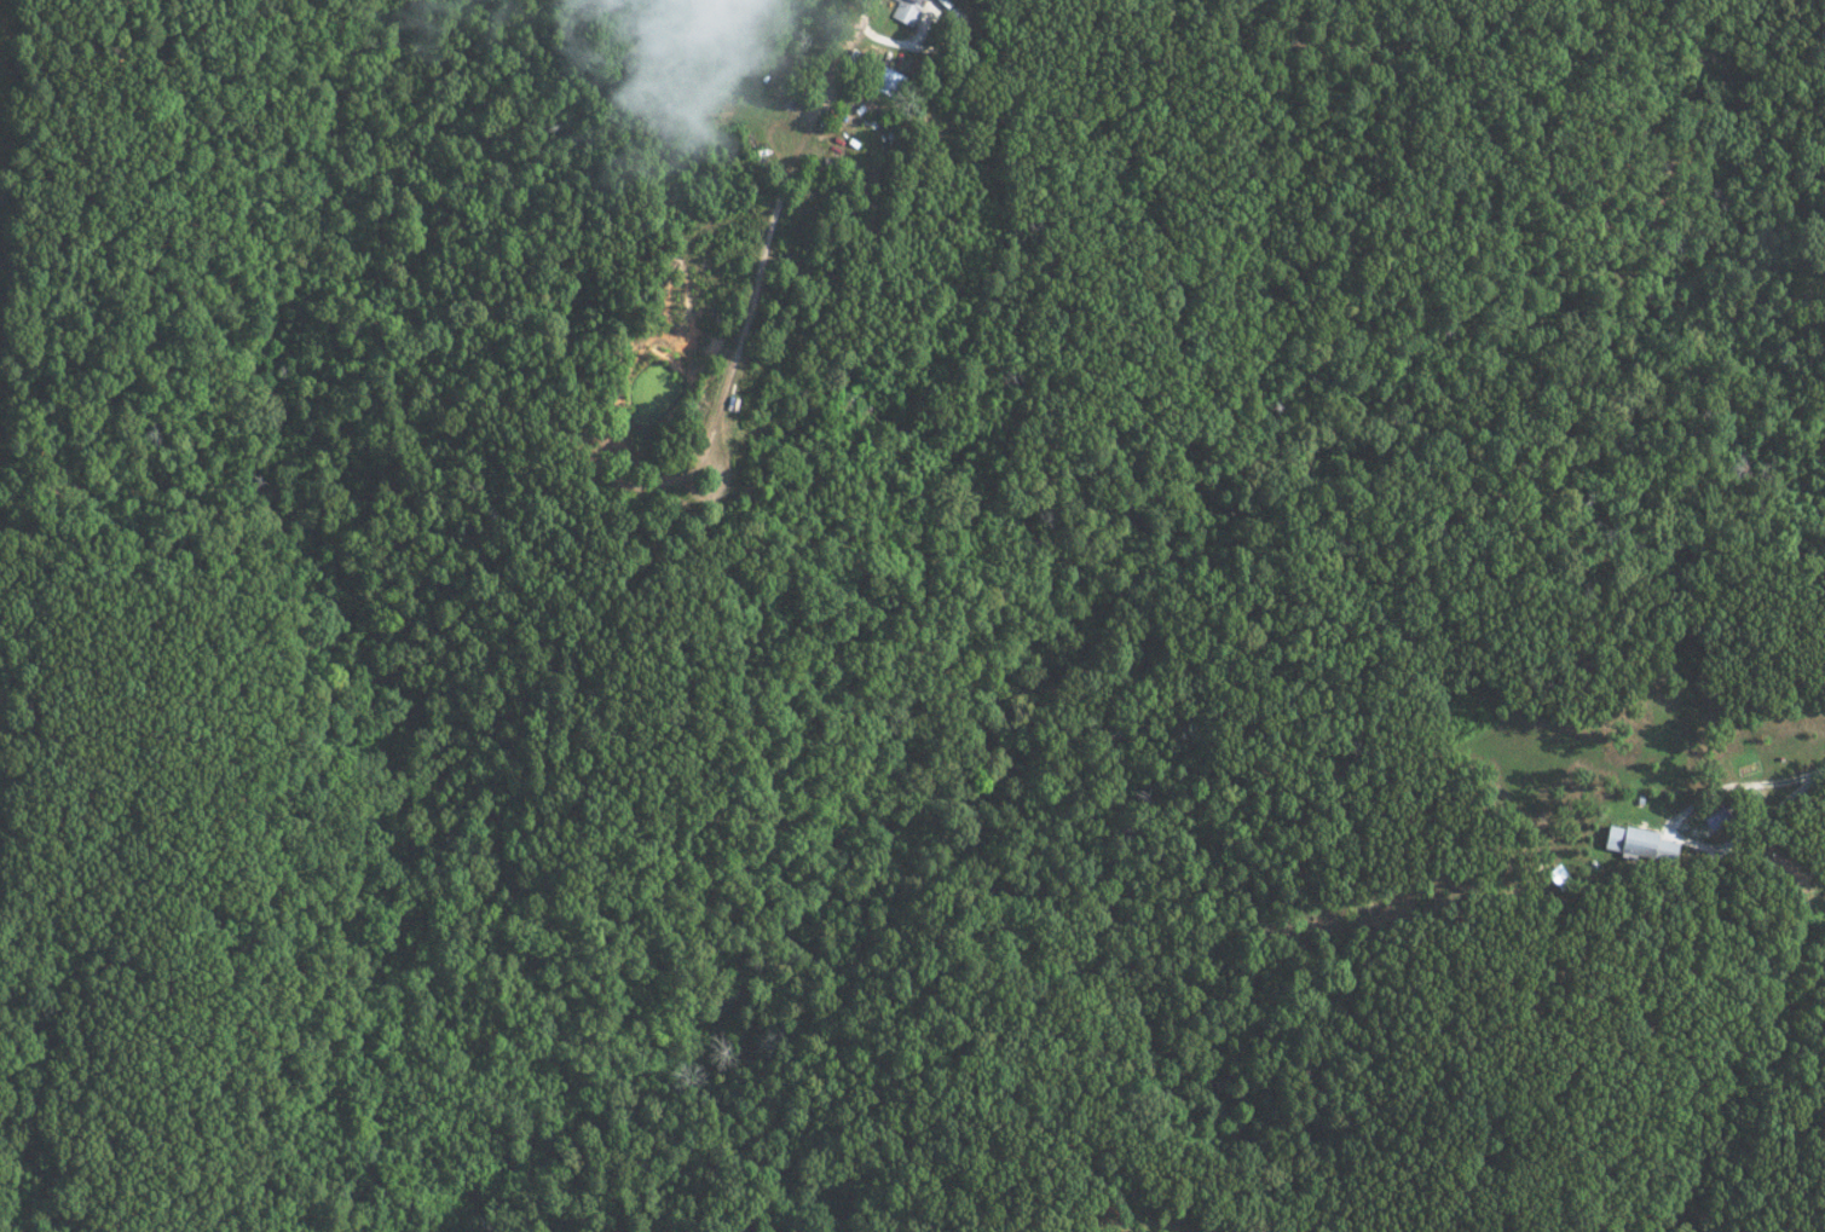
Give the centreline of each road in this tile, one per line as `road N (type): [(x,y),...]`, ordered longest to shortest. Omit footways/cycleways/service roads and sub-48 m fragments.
road 1 (track): [(1750,783),(1702,793),(1671,817),(1667,834),(1698,848),(1722,843),(1751,821),(1750,783)]

